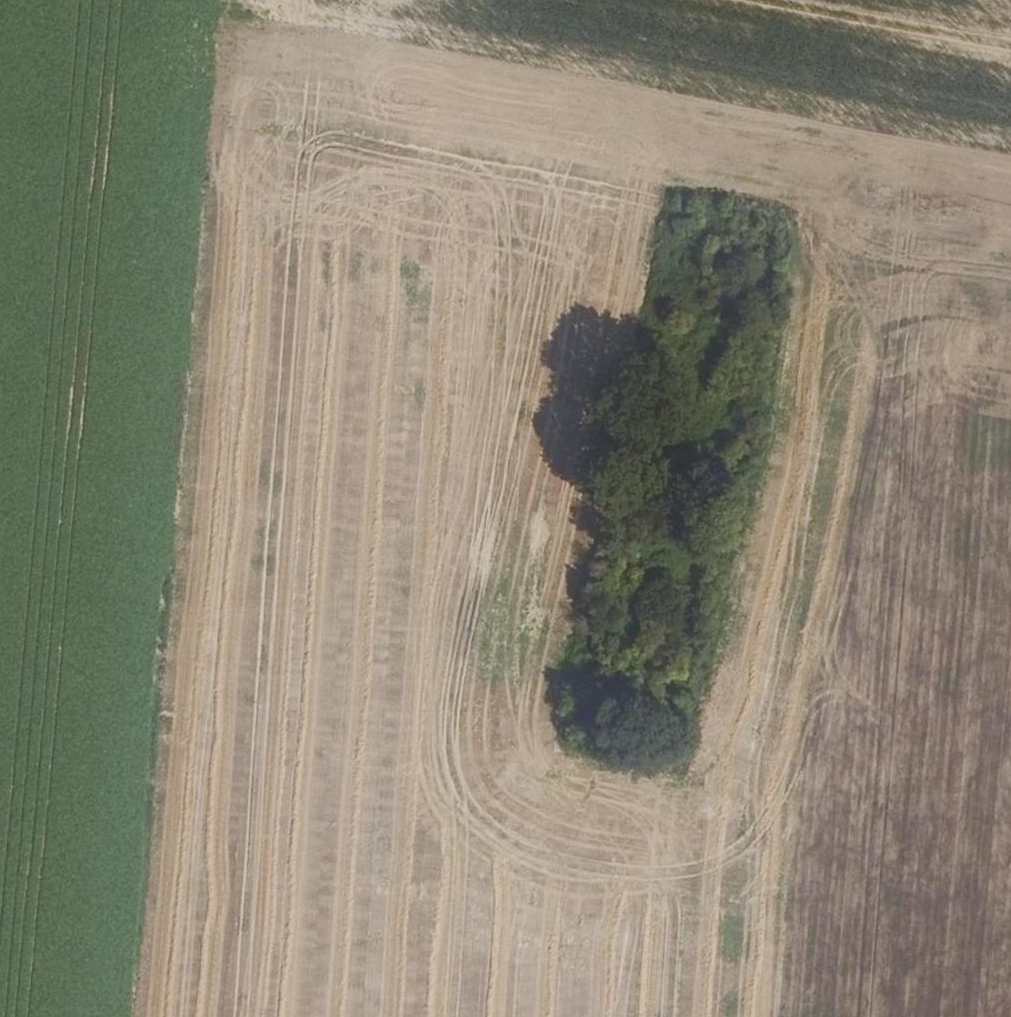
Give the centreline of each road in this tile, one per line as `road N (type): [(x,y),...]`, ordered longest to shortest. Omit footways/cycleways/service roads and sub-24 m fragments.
road 1 (track): [(577,519),(576,732),(476,1016)]

